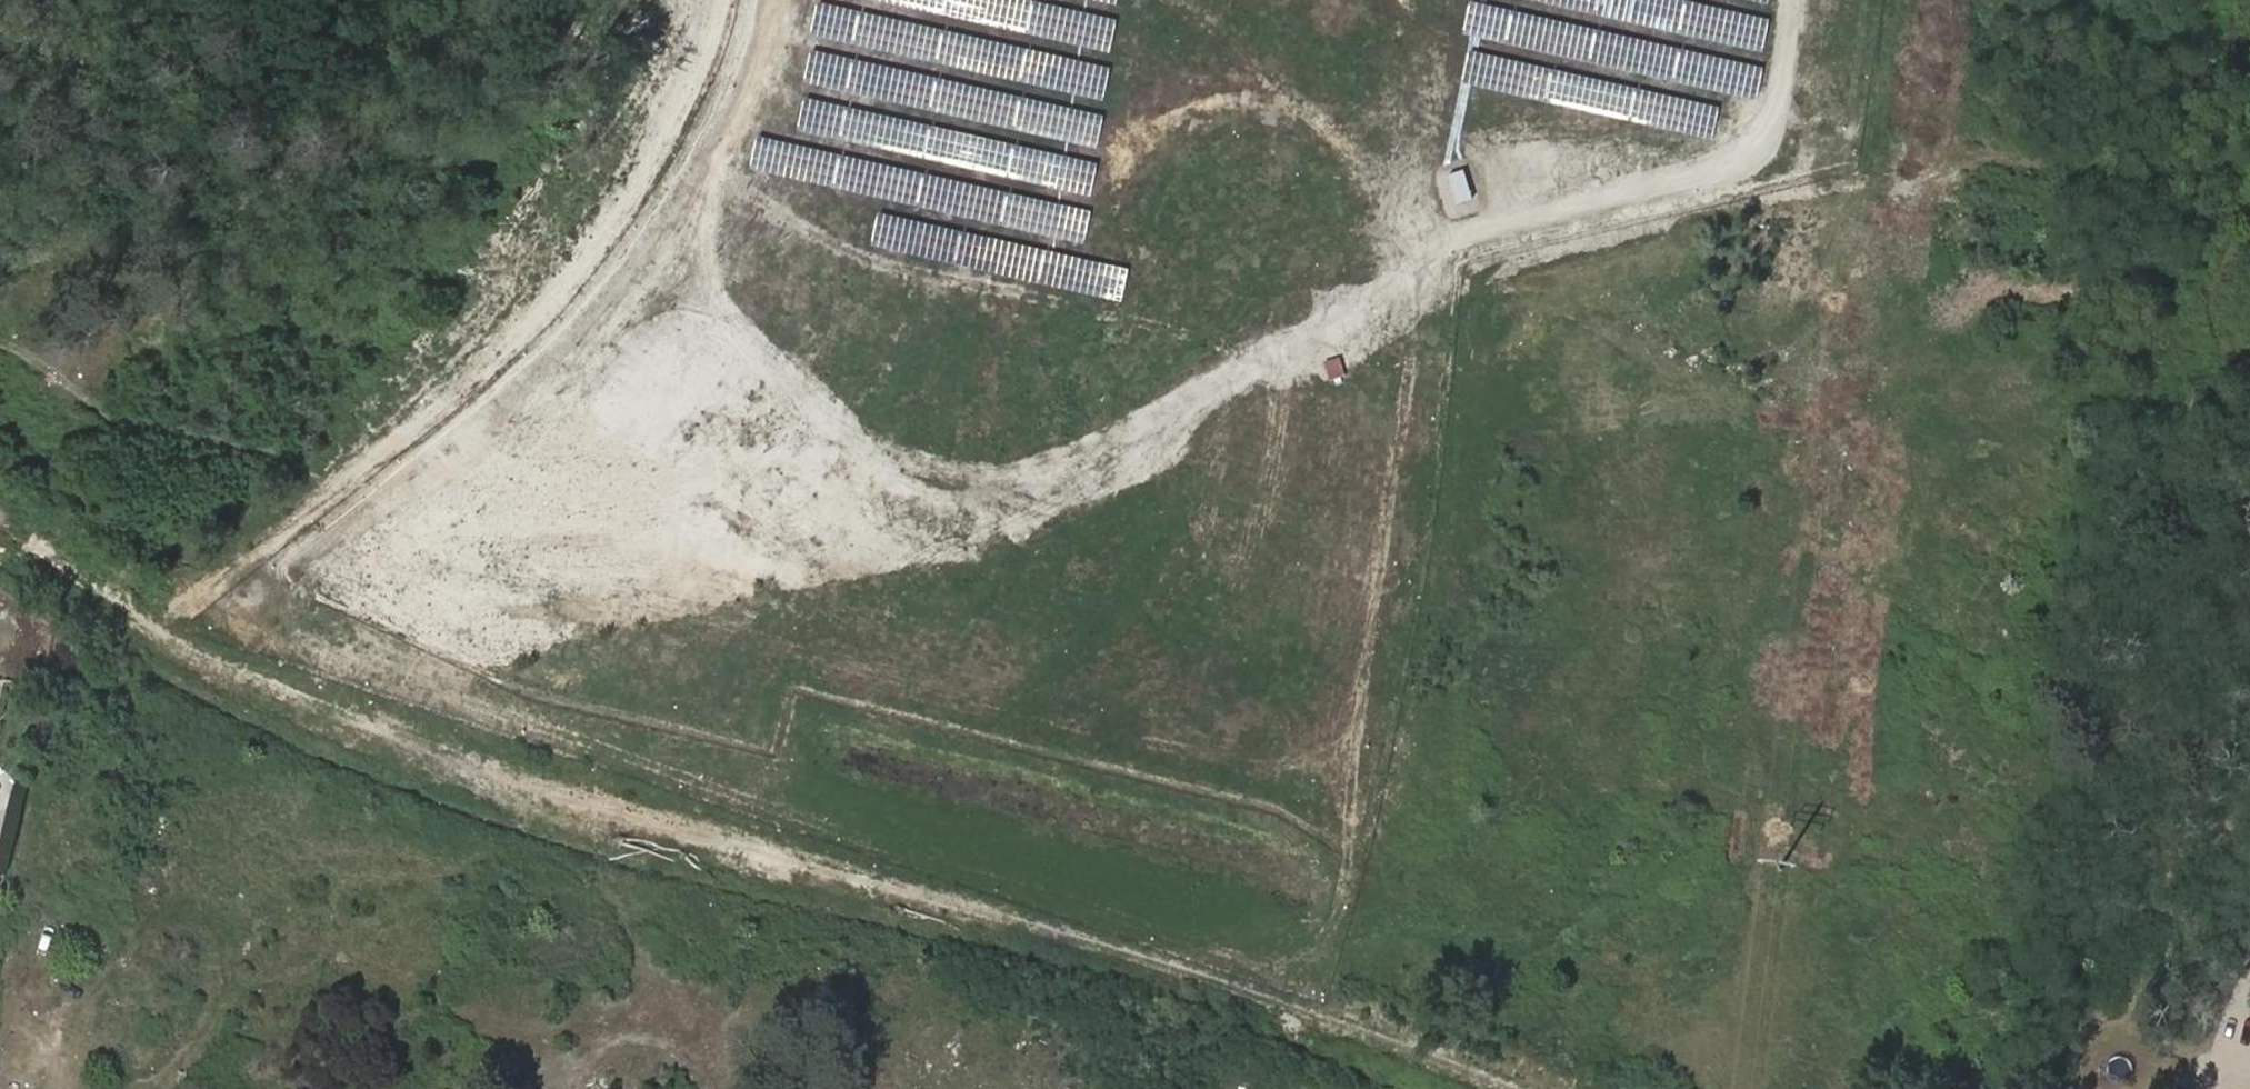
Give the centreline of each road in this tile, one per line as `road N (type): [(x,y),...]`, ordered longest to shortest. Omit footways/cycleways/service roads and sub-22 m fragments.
road 1 (track): [(515,806),(750,866),(845,878),(1221,981),(1510,1088)]

